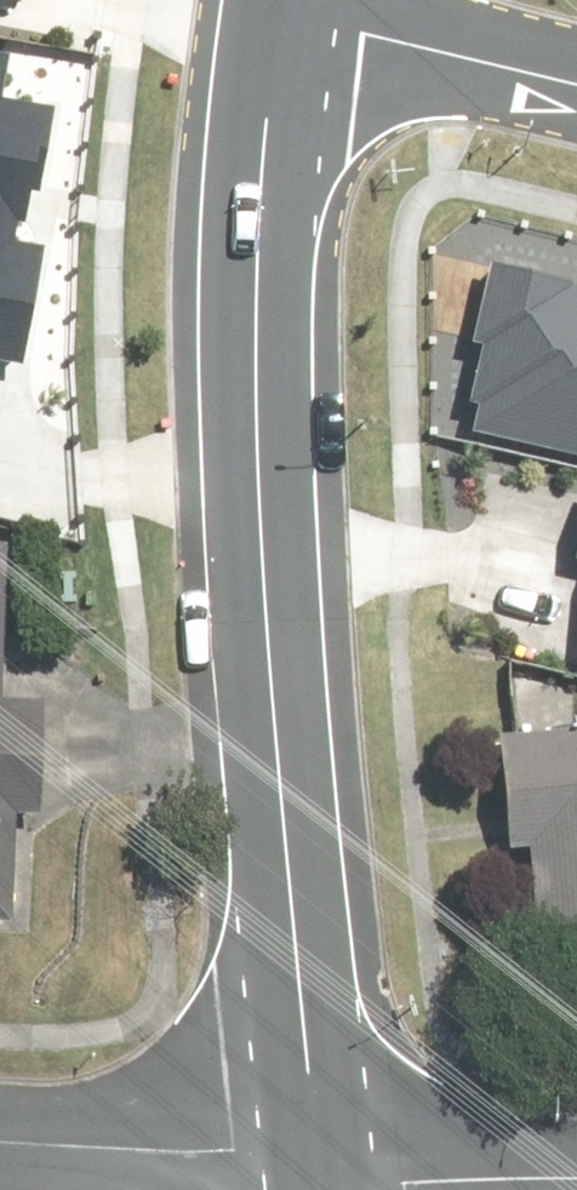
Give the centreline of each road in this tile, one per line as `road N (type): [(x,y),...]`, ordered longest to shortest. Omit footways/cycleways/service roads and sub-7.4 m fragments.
road 1 (residential): [(279,11),(256,369),(318,1160)]
road 2 (residential): [(0,1141),(318,1160)]
road 3 (residential): [(279,11),(576,83)]
road 4 (residential): [(318,1160),(576,1179)]

